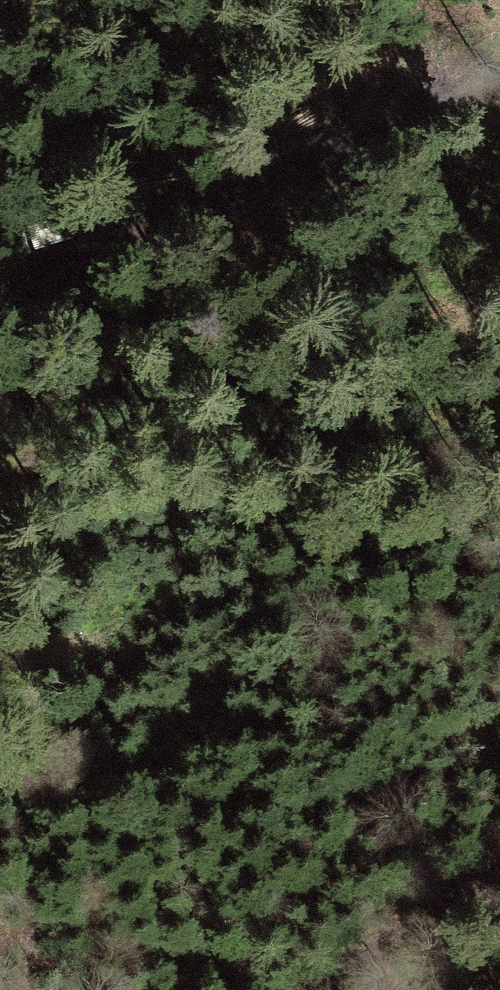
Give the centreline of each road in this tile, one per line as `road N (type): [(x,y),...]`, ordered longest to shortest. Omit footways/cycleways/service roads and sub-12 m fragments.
road 1 (track): [(12,989),(103,356),(148,221)]
road 2 (track): [(0,289),(148,221),(499,93)]
road 3 (track): [(499,871),(303,989)]

